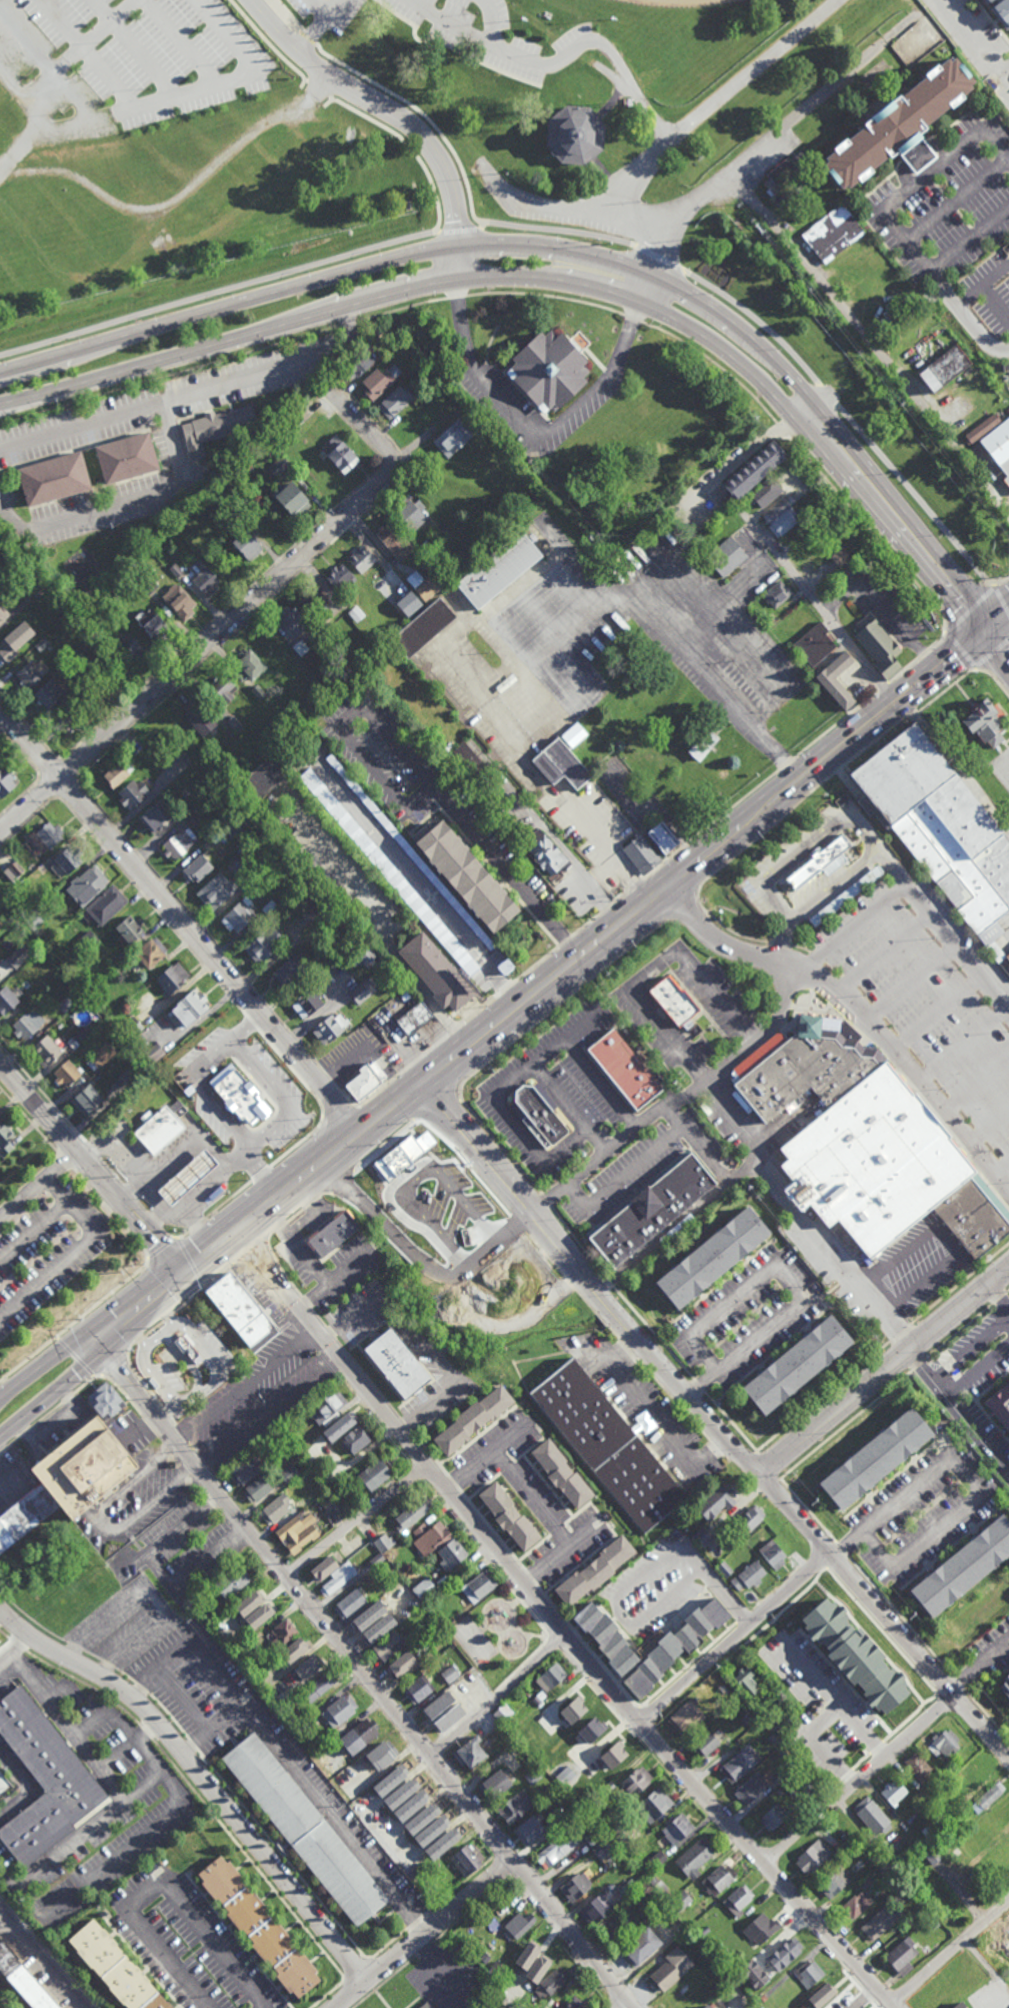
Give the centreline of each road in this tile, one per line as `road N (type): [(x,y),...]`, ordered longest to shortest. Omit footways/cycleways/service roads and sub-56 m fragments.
road 1 (residential): [(893,2007),(560,1630),(230,1220)]
road 2 (residential): [(1008,1758),(630,1332),(423,1083)]
road 3 (residential): [(634,2007),(89,1330)]
road 4 (primary): [(423,1083),(986,628)]
road 5 (secondary): [(0,409),(432,287),(537,280),(641,306)]
road 6 (secondary): [(592,255),(523,243),(459,244),(0,373)]
road 7 (residential): [(364,1143),(0,713)]
road 8 (secondary): [(986,628),(881,480),(775,359),(684,289),(592,255)]
road 9 (primary): [(0,1437),(364,1143),(423,1083)]
road 10 (residential): [(396,458),(387,476),(0,833)]
road 11 (primary): [(423,1083),(349,1124),(0,1401)]
road 12 (residential): [(365,1980),(135,1698),(0,1609)]
road 13 (secondary): [(641,306),(696,333),(761,383),(986,628)]
road 14 (residential): [(668,887),(719,947),(816,982),(860,1011),(1008,1192)]
road 15 (residential): [(833,0),(614,197),(611,218),(649,226),(662,240),(641,306)]
road 16 (residential): [(1008,517),(749,192)]
road 17 (residential): [(253,0),(298,53),(419,131),(445,166),(464,282)]
road 18 (residential): [(783,973),(777,1027),(534,1216)]
road 19 (residential): [(1008,1269),(759,1475)]
road 20 (residential): [(193,1280),(0,1064)]
road 21 (residential): [(829,1553),(641,1724)]
road 22 (residential): [(739,506),(897,704)]
road 23 (residential): [(954,1696),(764,1862)]
road 24 (residential): [(513,1861),(332,2007)]
road 25 (residential): [(428,1466),(286,1577)]
road 26 (residential): [(566,1637),(431,1756)]
road 27 (residential): [(1008,1899),(890,2004)]
road 28 (residential): [(611,218),(510,198),(484,167)]

